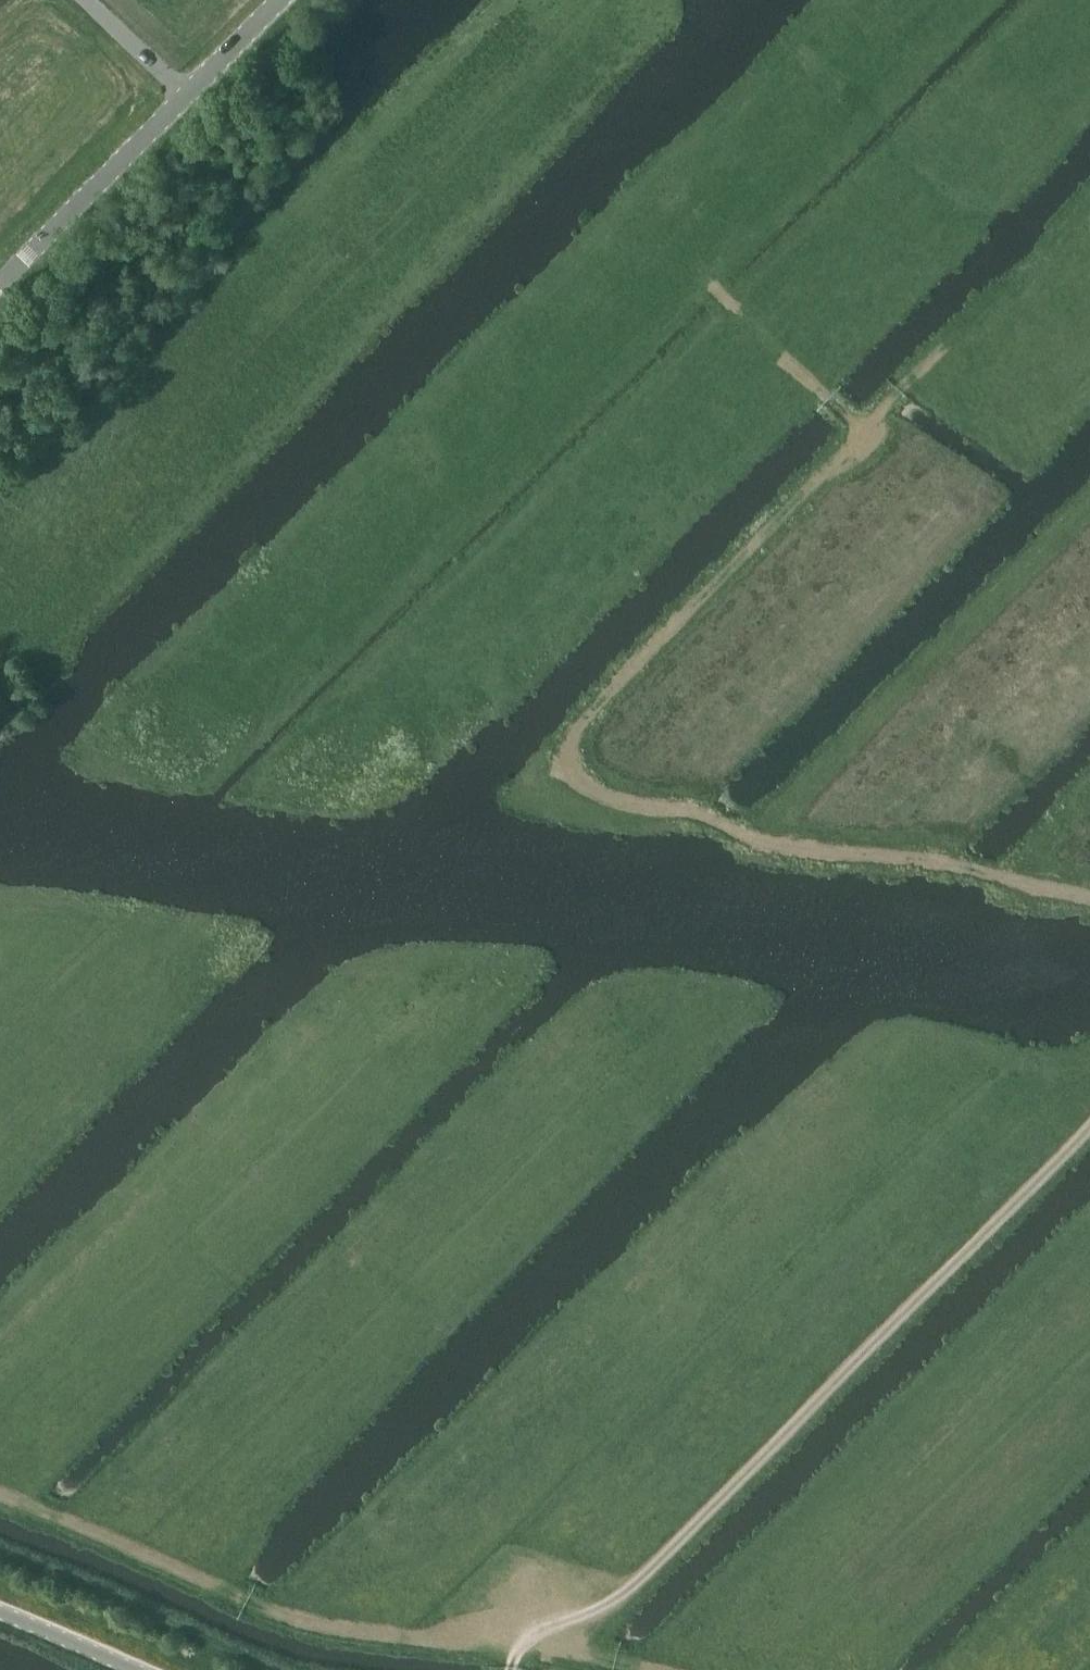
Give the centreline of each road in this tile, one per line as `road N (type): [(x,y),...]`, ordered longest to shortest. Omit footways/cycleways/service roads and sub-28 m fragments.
road 1 (track): [(860,432),(587,719),(566,750),(582,779),(634,803),(700,808),(751,837),(942,860),(1089,896)]
road 2 (track): [(1089,1128),(647,1579),(612,1609),(547,1620),(529,1633),(514,1669)]
road 3 (unclassified): [(0,281),(279,0)]
road 4 (unclassified): [(140,1669),(0,1612)]
road 5 (track): [(944,343),(860,432)]

